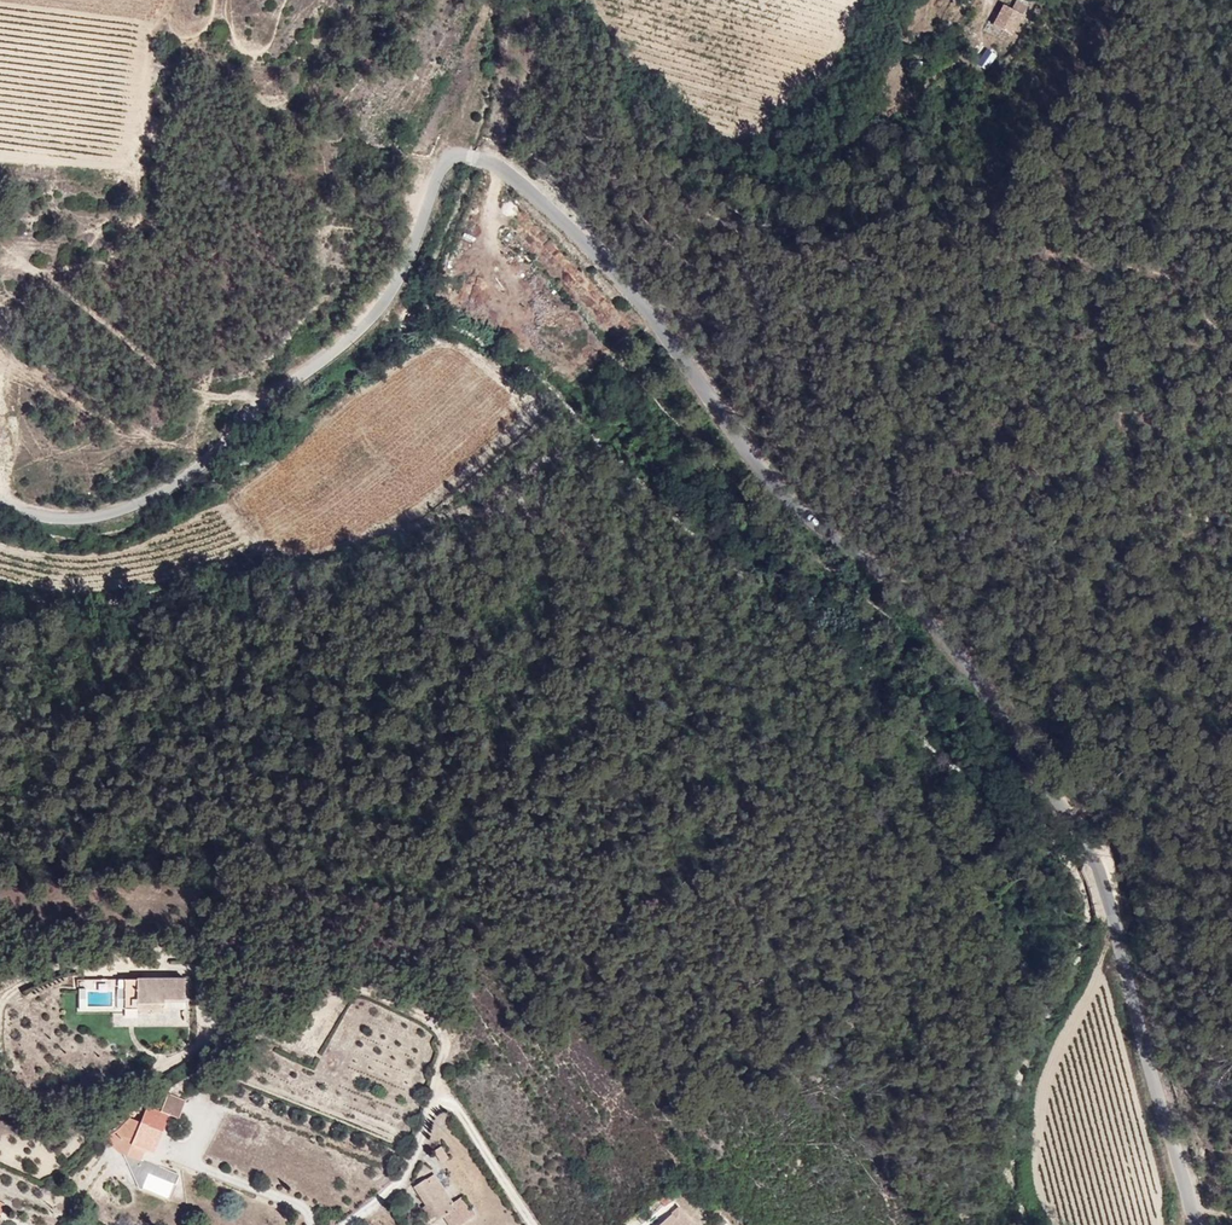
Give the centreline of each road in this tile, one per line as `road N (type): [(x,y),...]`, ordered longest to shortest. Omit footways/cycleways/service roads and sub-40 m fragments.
road 1 (unclassified): [(0,504),(57,519),(98,518),(154,499),(207,464),(383,305),(448,158),(471,155),(492,165),(559,214),(613,270),(734,428),(985,691),(1077,820),(1203,1224)]

